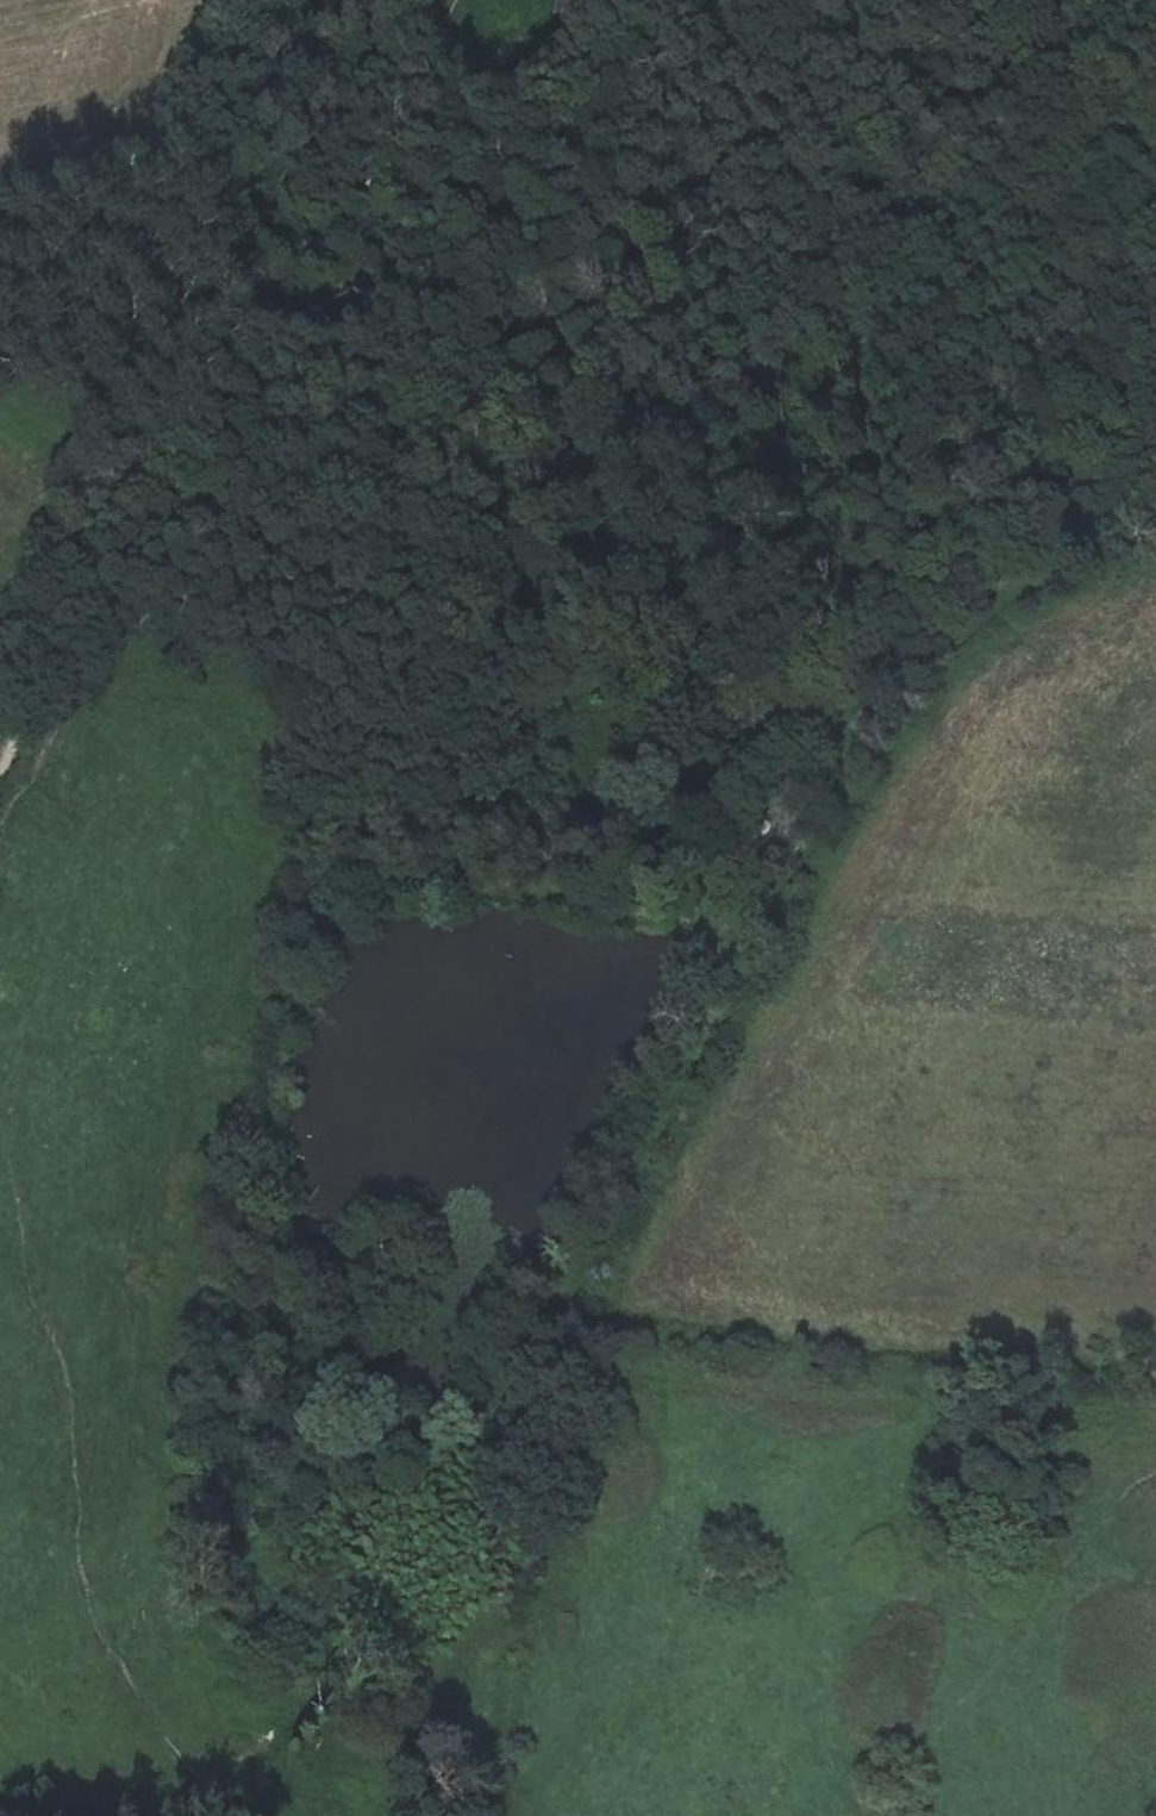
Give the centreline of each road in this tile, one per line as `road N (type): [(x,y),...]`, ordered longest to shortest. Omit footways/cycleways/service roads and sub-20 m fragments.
road 1 (track): [(411,0),(318,220),(100,562),(0,779)]
road 2 (track): [(1155,525),(896,682)]

